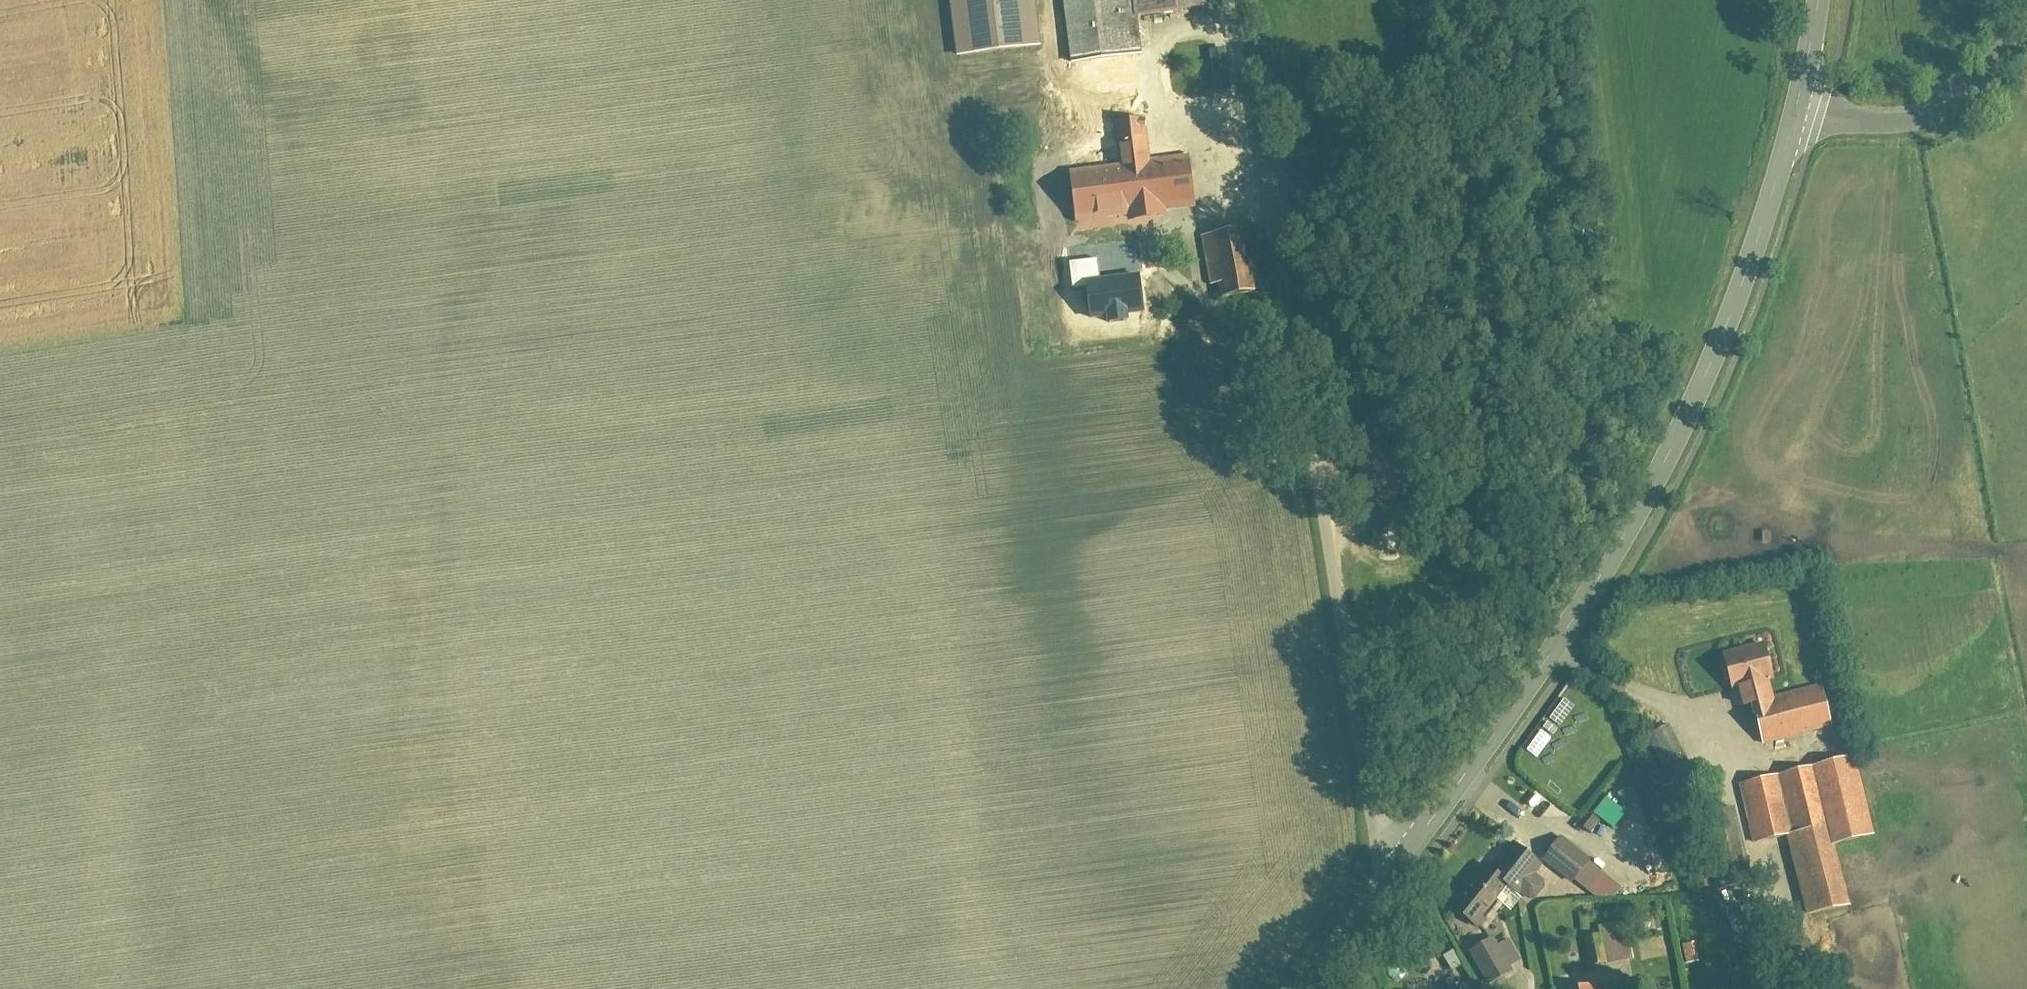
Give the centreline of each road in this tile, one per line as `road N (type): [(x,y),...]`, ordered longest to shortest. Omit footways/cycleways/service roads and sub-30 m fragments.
road 1 (tertiary): [(1308,988),(1551,659),(1649,498),(1744,285),(1798,113)]
road 2 (residential): [(1798,113),(1917,123),(2002,59),(2026,28)]

